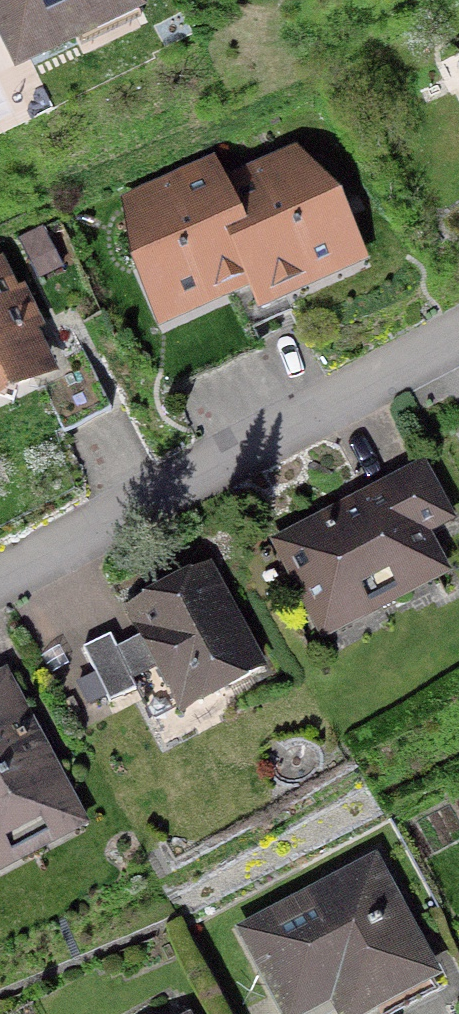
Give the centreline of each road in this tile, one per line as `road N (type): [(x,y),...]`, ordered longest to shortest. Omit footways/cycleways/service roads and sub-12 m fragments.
road 1 (residential): [(458,338),(0,581)]

